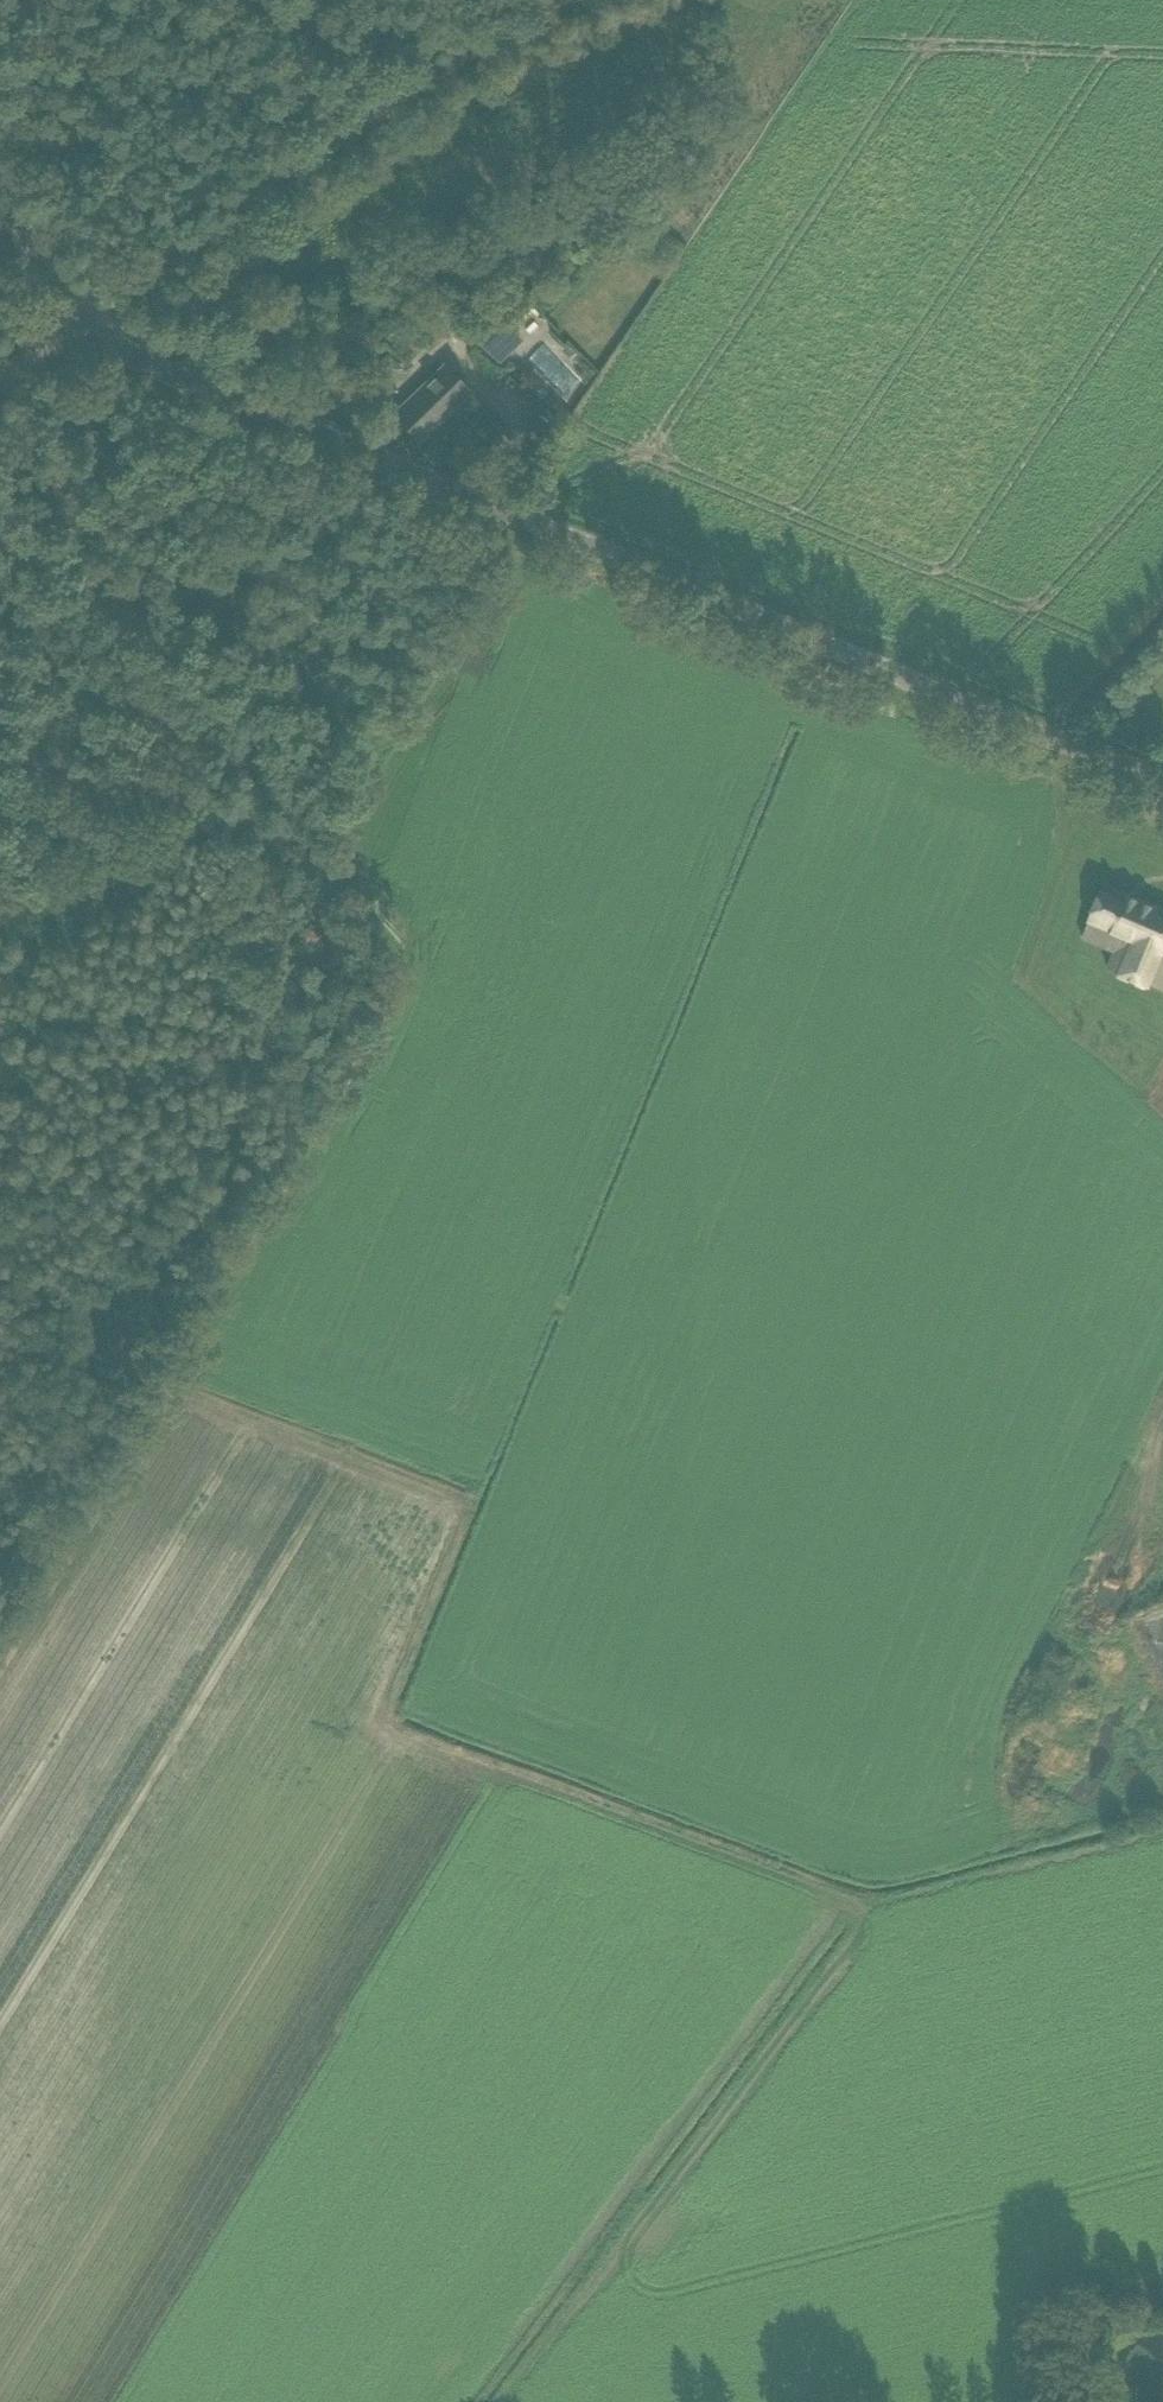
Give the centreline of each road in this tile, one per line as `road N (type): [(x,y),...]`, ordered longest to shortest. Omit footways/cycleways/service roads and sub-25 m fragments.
road 1 (unclassified): [(1162,784),(389,460),(111,338),(82,317)]
road 2 (unclassified): [(82,317),(545,0)]
road 3 (unclassified): [(82,317),(49,280),(0,181)]

